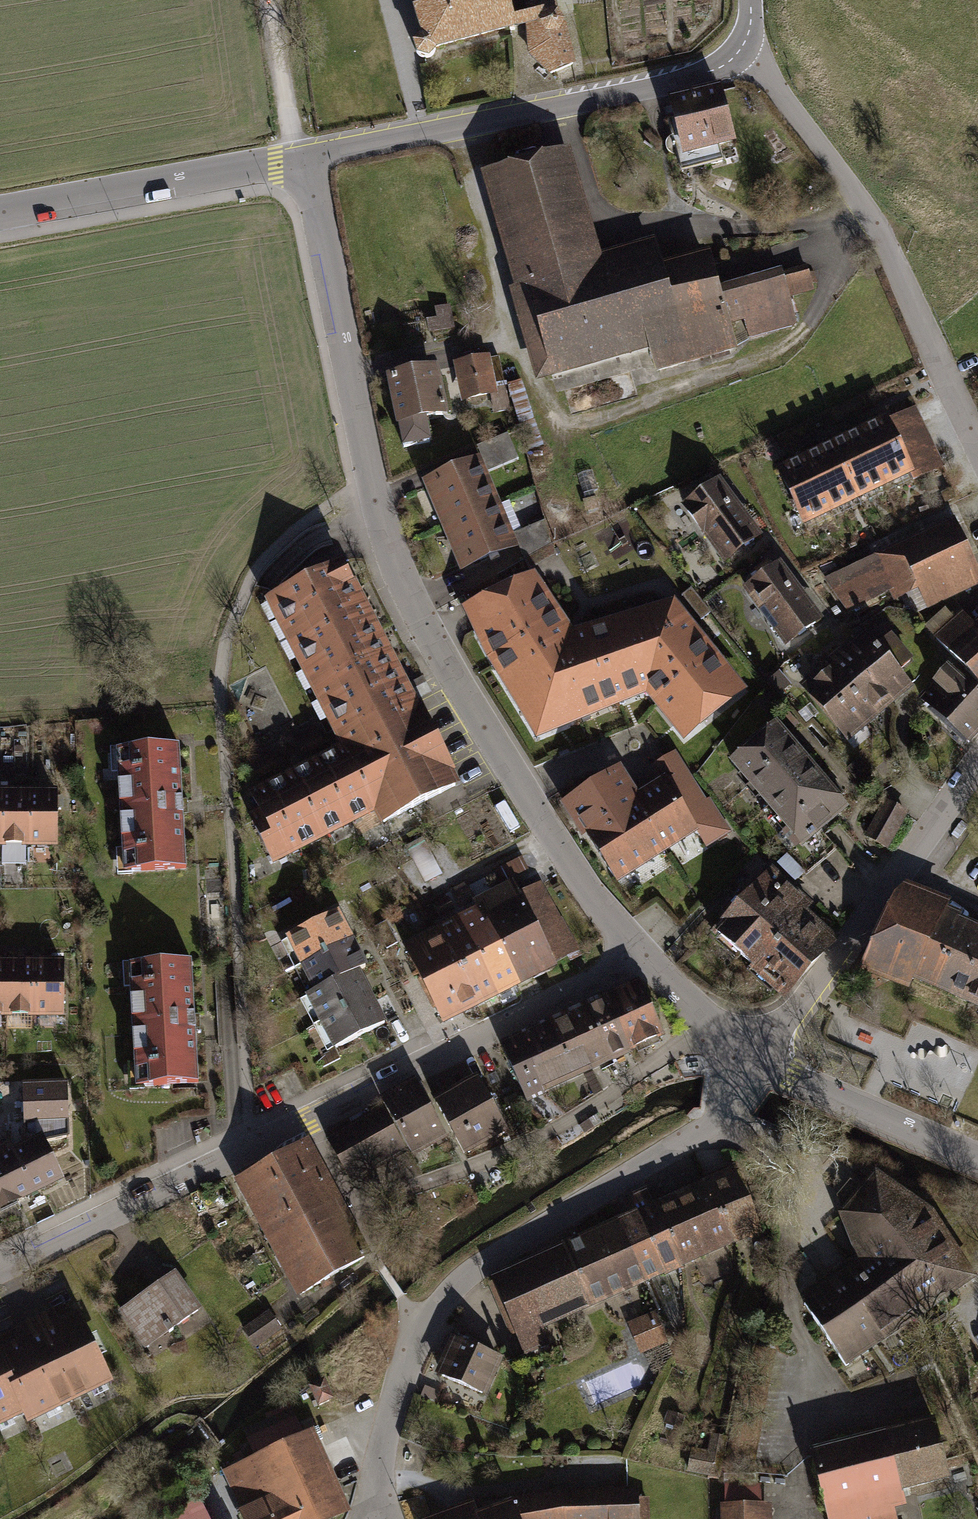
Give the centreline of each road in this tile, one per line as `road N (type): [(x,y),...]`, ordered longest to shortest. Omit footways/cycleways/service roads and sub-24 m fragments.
road 1 (residential): [(295,156),(402,578),(560,848),(644,958)]
road 2 (residential): [(0,1271),(644,958)]
road 3 (track): [(853,232),(810,333),(749,372),(567,430),(530,397),(455,125)]
road 4 (residential): [(375,1478),(404,1368),(457,1285),(720,1119)]
road 5 (residential): [(295,156),(686,79),(723,65),(743,44)]
road 6 (residential): [(743,44),(872,218),(977,442)]
road 7 (residential): [(977,762),(755,1058)]
road 8 (residential): [(720,1119),(772,1167),(787,1197),(788,1297),(809,1360),(808,1416)]
road 9 (residential): [(0,210),(295,156)]
road 10 (residential): [(755,1058),(977,1157)]
road 11 (track): [(267,0),(295,156)]
road 12 (residential): [(644,958),(712,1029),(755,1058)]

